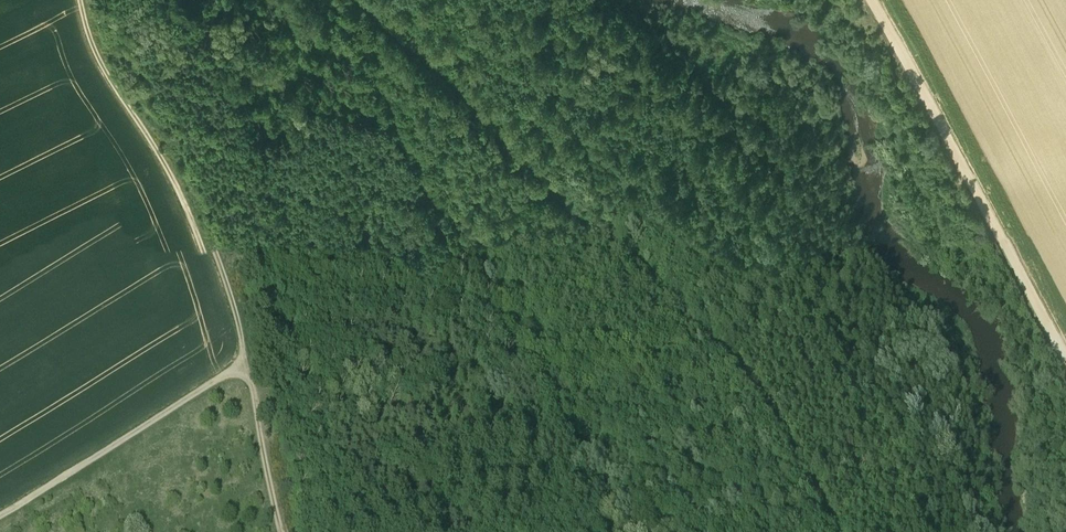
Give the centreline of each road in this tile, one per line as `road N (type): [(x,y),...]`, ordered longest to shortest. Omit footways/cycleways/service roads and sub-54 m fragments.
road 1 (track): [(370,0),(559,182),(617,257),(733,368),(835,531)]
road 2 (track): [(0,516),(243,379),(201,236),(83,0)]
road 3 (track): [(1065,368),(872,0)]
road 4 (track): [(243,379),(278,531)]

